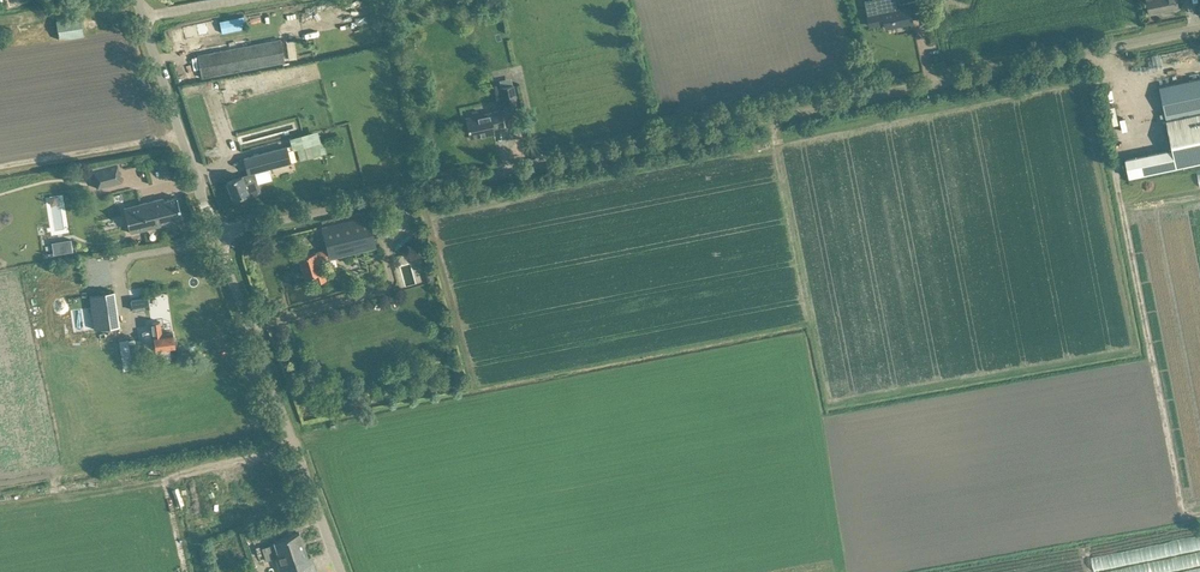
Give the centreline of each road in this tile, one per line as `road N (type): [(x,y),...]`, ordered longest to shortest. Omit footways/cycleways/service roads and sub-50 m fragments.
road 1 (unclassified): [(214,239),(1199,36)]
road 2 (unclassified): [(337,571),(214,239)]
road 3 (unclassified): [(0,172),(182,142)]
road 4 (unclassified): [(143,19),(273,0)]
road 5 (unclassified): [(182,142),(143,19)]

